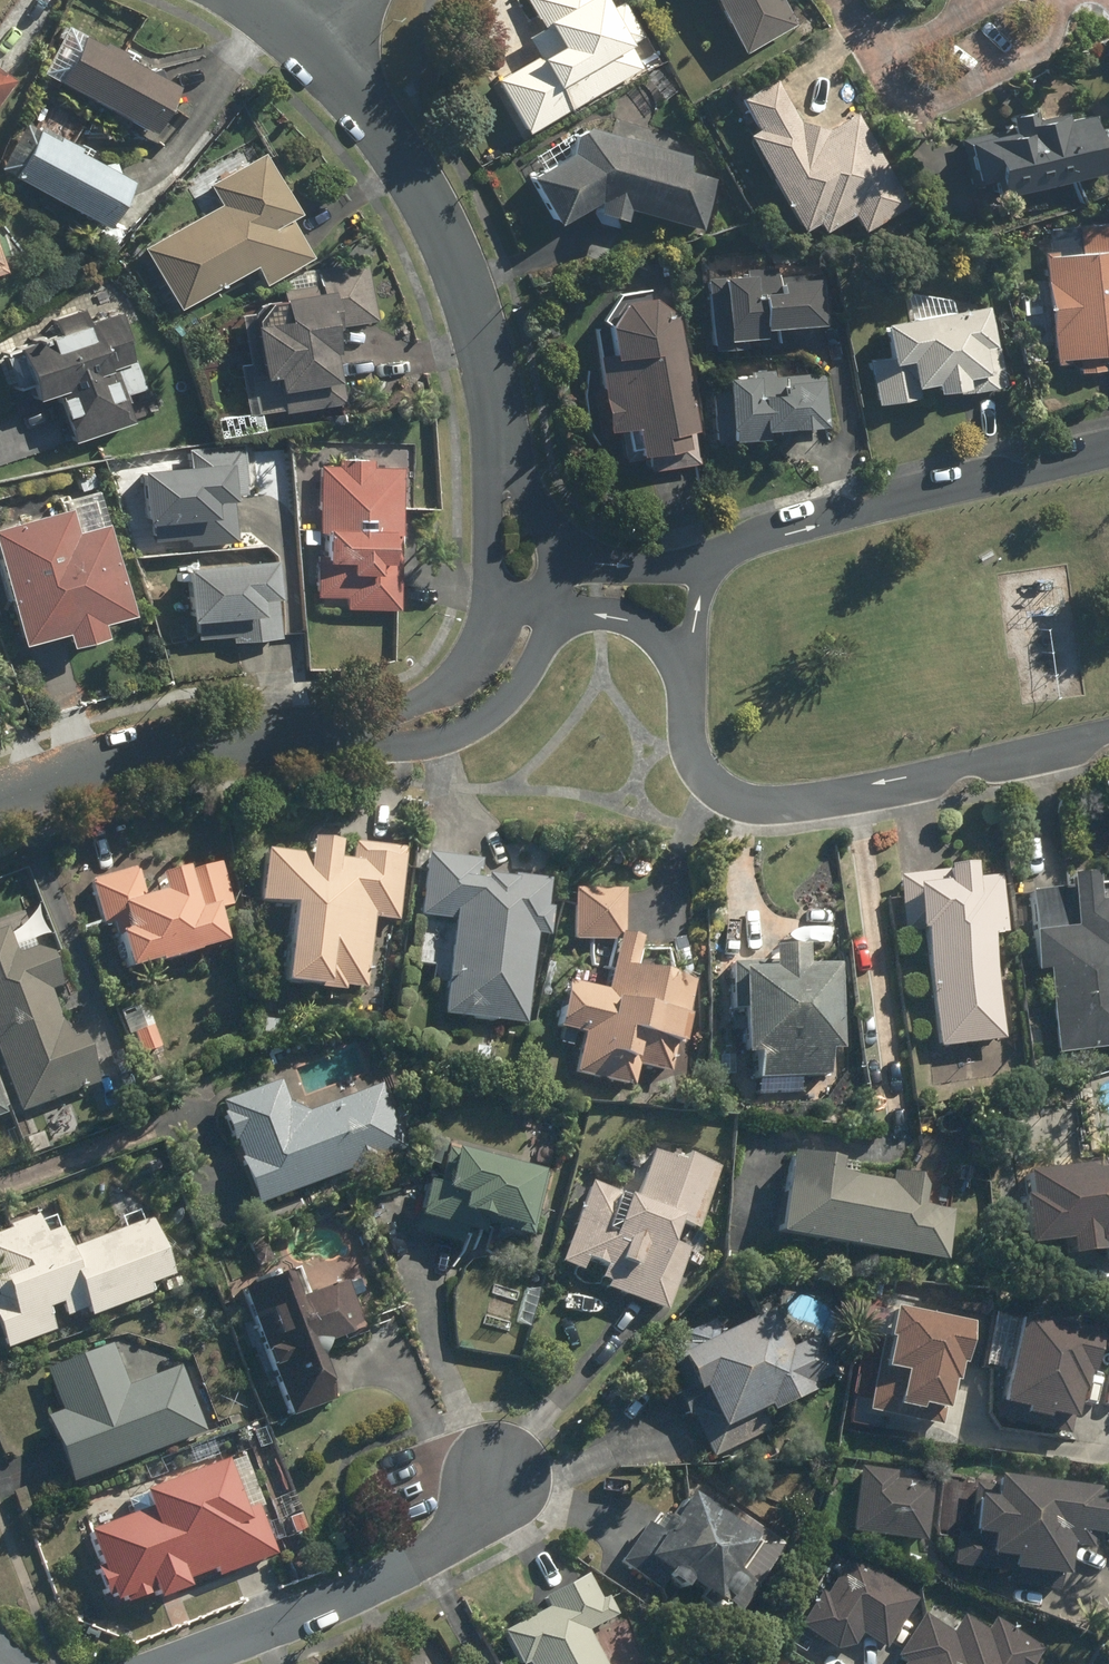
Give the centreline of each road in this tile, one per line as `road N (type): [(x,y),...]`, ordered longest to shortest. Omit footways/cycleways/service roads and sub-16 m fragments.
road 1 (residential): [(1108,735),(771,805),(723,796),(696,771),(687,699)]
road 2 (residential): [(279,22),(359,101),(435,214),(473,316),(497,433)]
road 3 (residential): [(711,559),(1108,452)]
road 4 (residential): [(554,616),(515,689),(491,713),(440,741),(284,758),(207,745)]
road 5 (residential): [(491,1478),(455,1537),(420,1566),(172,1663)]
road 6 (residential): [(207,745),(415,703),(467,670),(489,623)]
road 7 (residential): [(207,745),(71,771),(0,798)]
road 8 (residential): [(687,699),(648,631),(611,618),(554,616)]
road 9 (residential): [(497,433),(561,572)]
road 10 (residential): [(561,572),(711,559)]
road 11 (residential): [(687,699),(693,623),(711,559)]
road 12 (residential): [(496,573),(497,433)]

